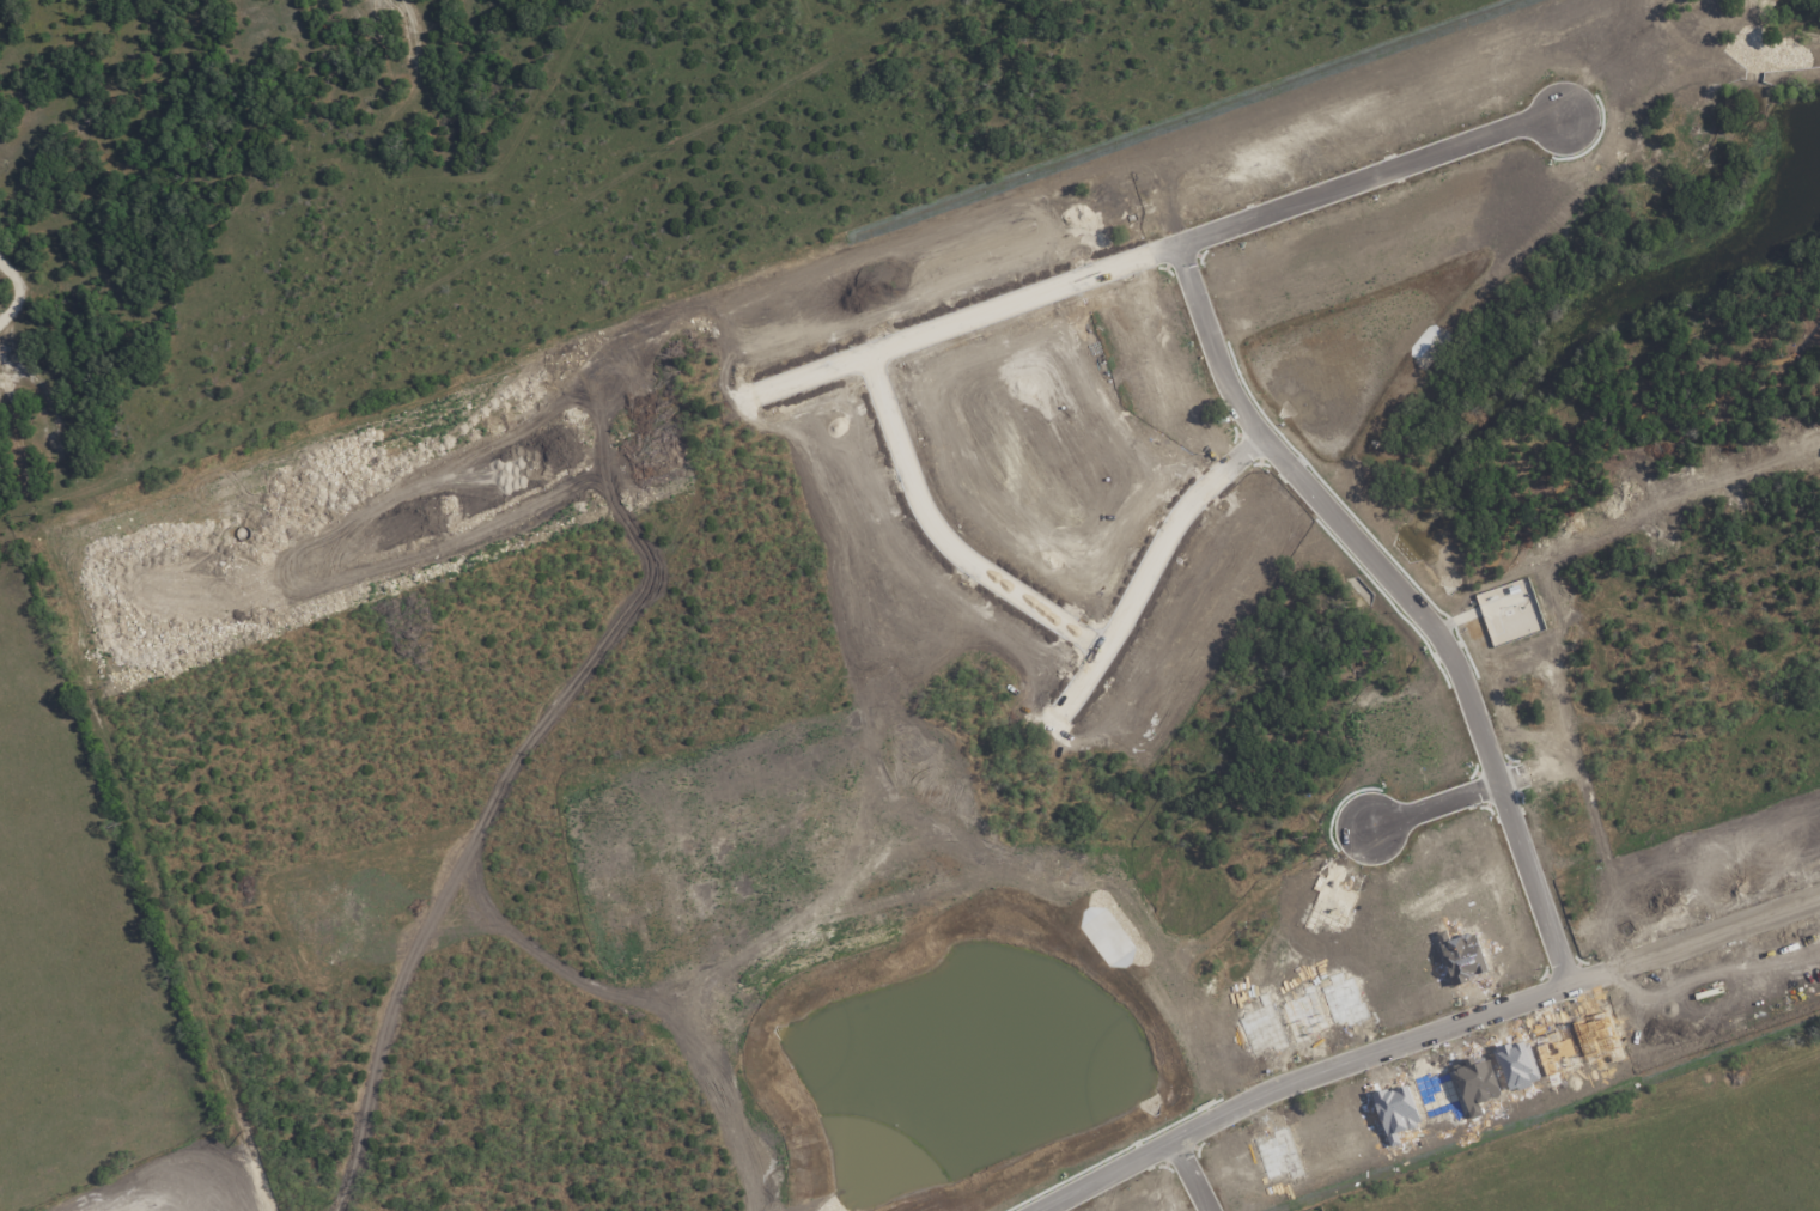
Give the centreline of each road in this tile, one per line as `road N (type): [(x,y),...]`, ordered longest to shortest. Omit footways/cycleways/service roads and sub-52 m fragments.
road 1 (residential): [(1570,102),(1185,230),(168,592)]
road 2 (residential): [(310,993),(1002,749),(1075,680),(1128,577),(1159,536),(1267,425)]
road 3 (residential): [(1819,885),(1250,1090),(1006,1210)]
road 4 (residential): [(755,1210),(662,872),(491,384)]
road 5 (residential): [(1185,230),(1232,367),(1261,418),(1408,580),(1461,652),(1571,976)]
road 6 (residential): [(611,1210),(373,517)]
road 7 (residential): [(168,592),(382,1210)]
road 8 (residential): [(1102,628),(961,536),(919,486),(834,249)]
road 9 (residential): [(1819,654),(1380,813)]
road 10 (residential): [(799,821),(662,418)]
road 11 (residential): [(1819,438),(1627,499)]

